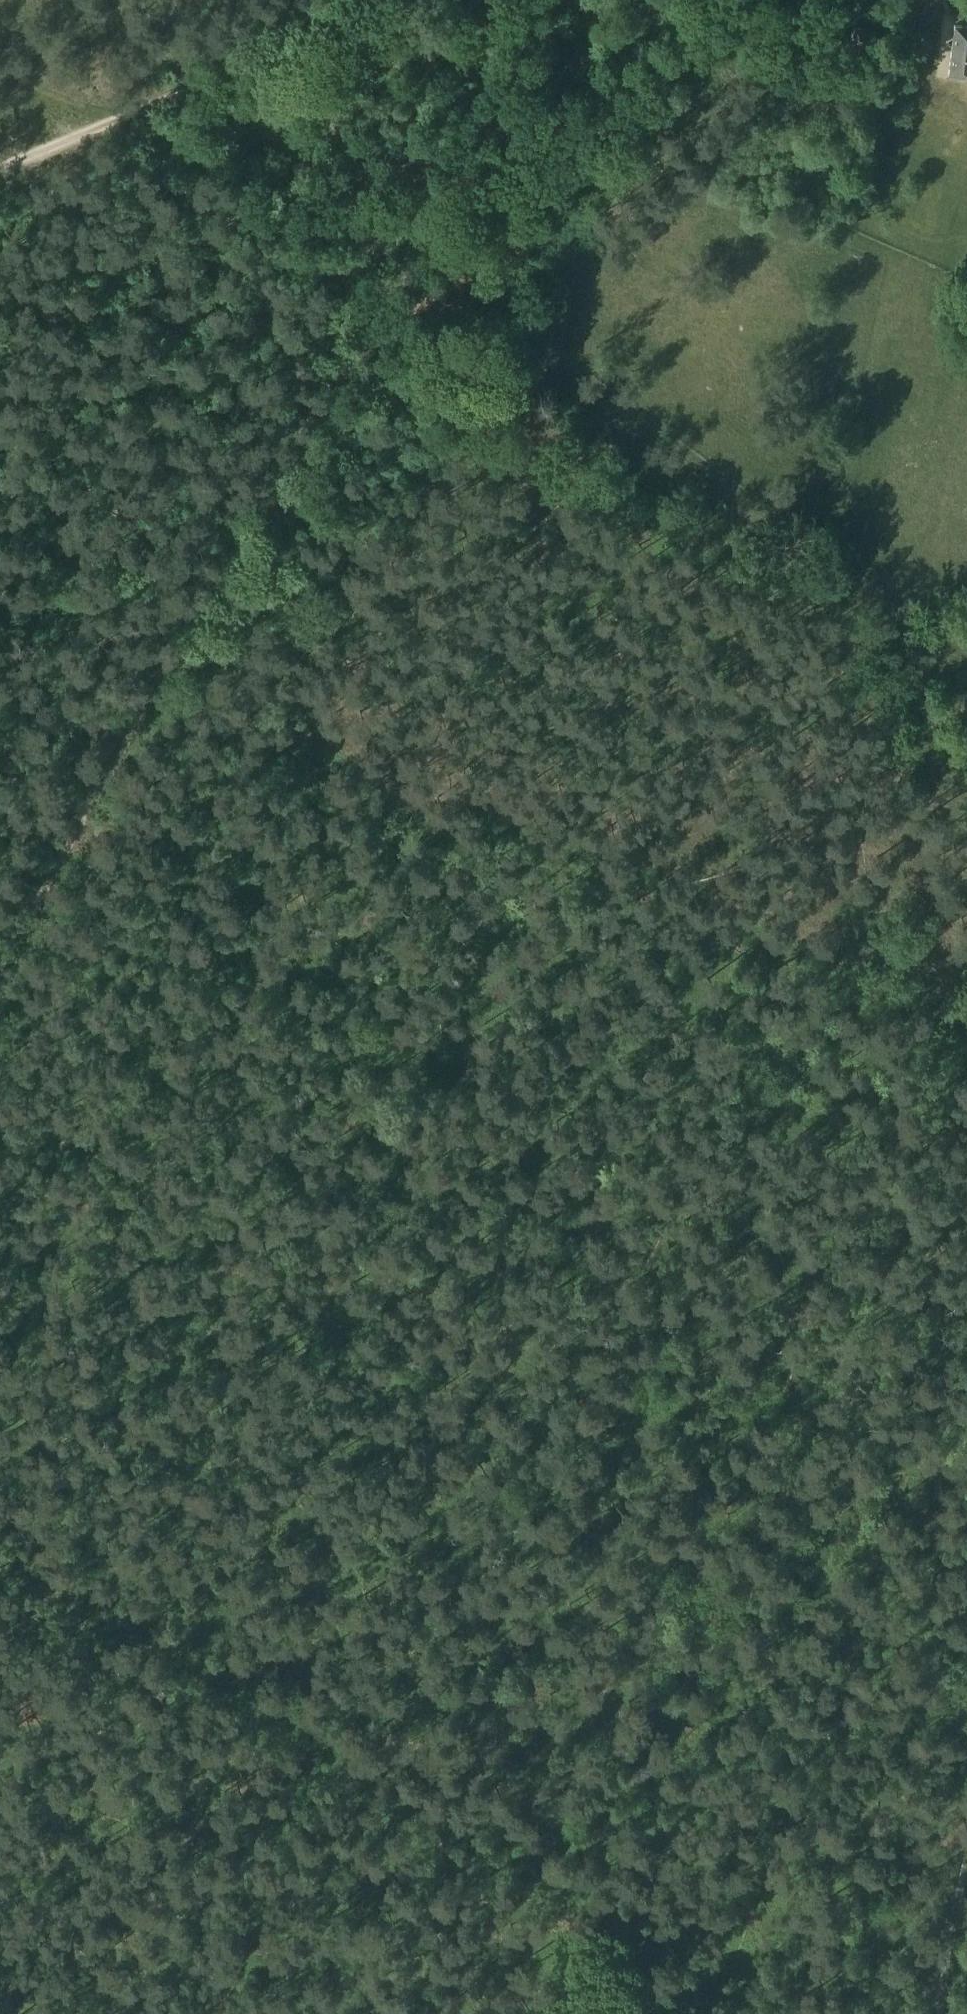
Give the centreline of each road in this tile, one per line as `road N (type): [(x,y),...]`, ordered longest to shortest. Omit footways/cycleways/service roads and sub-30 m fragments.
road 1 (track): [(555,0),(0,966)]
road 2 (track): [(0,163),(406,0)]
road 3 (track): [(966,1888),(951,2013)]

